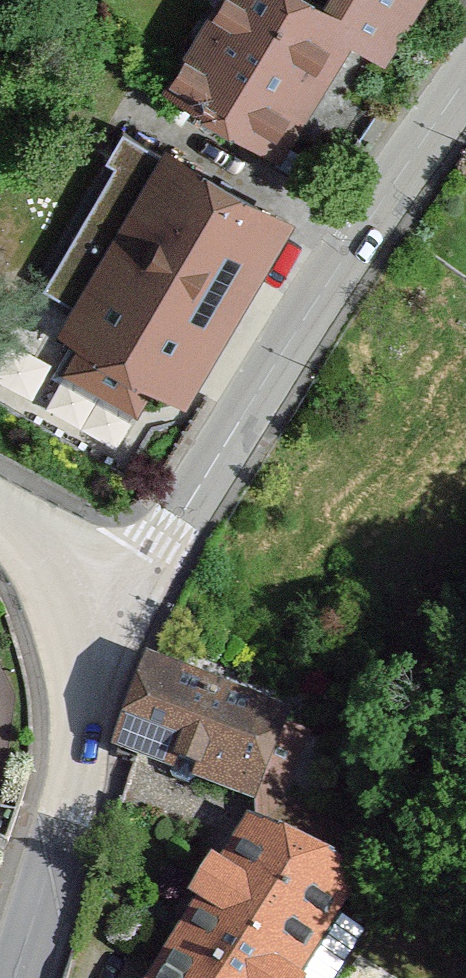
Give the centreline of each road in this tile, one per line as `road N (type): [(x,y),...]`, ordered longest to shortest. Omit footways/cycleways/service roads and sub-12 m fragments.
road 1 (tertiary): [(79,611),(158,546),(465,81)]
road 2 (tertiary): [(79,611),(87,672),(79,755),(15,977)]
road 3 (tertiary): [(0,512),(42,548),(79,611)]

